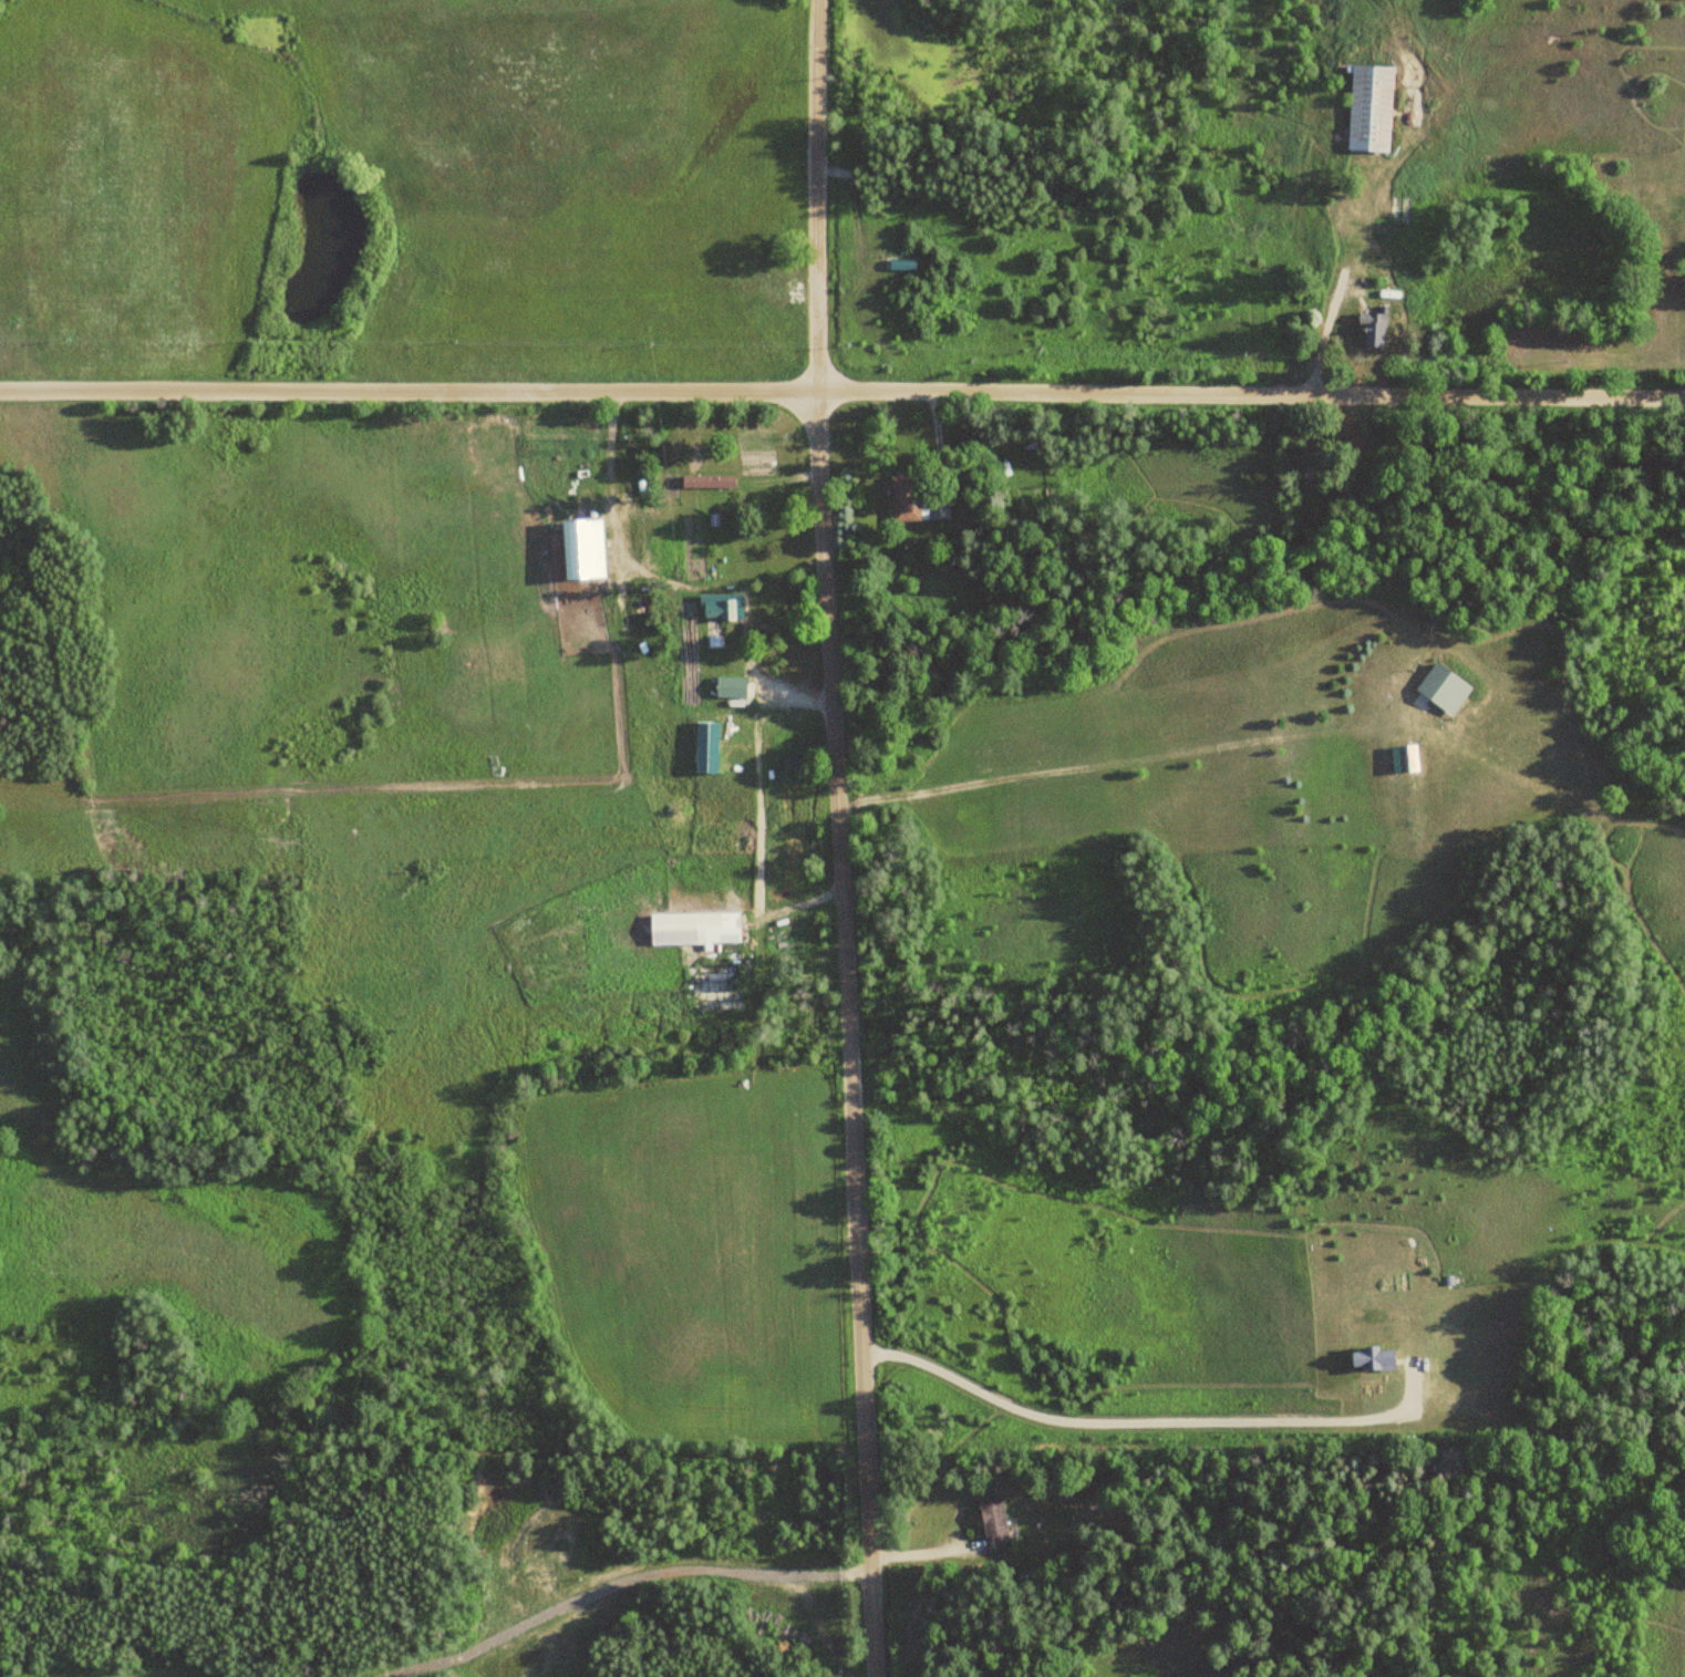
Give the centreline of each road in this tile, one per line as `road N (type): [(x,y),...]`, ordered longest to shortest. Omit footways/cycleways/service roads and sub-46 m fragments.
road 1 (residential): [(878,1676),(850,868),(818,391),(820,0)]
road 2 (residential): [(1684,395),(818,391)]
road 3 (residential): [(818,391),(0,389)]

